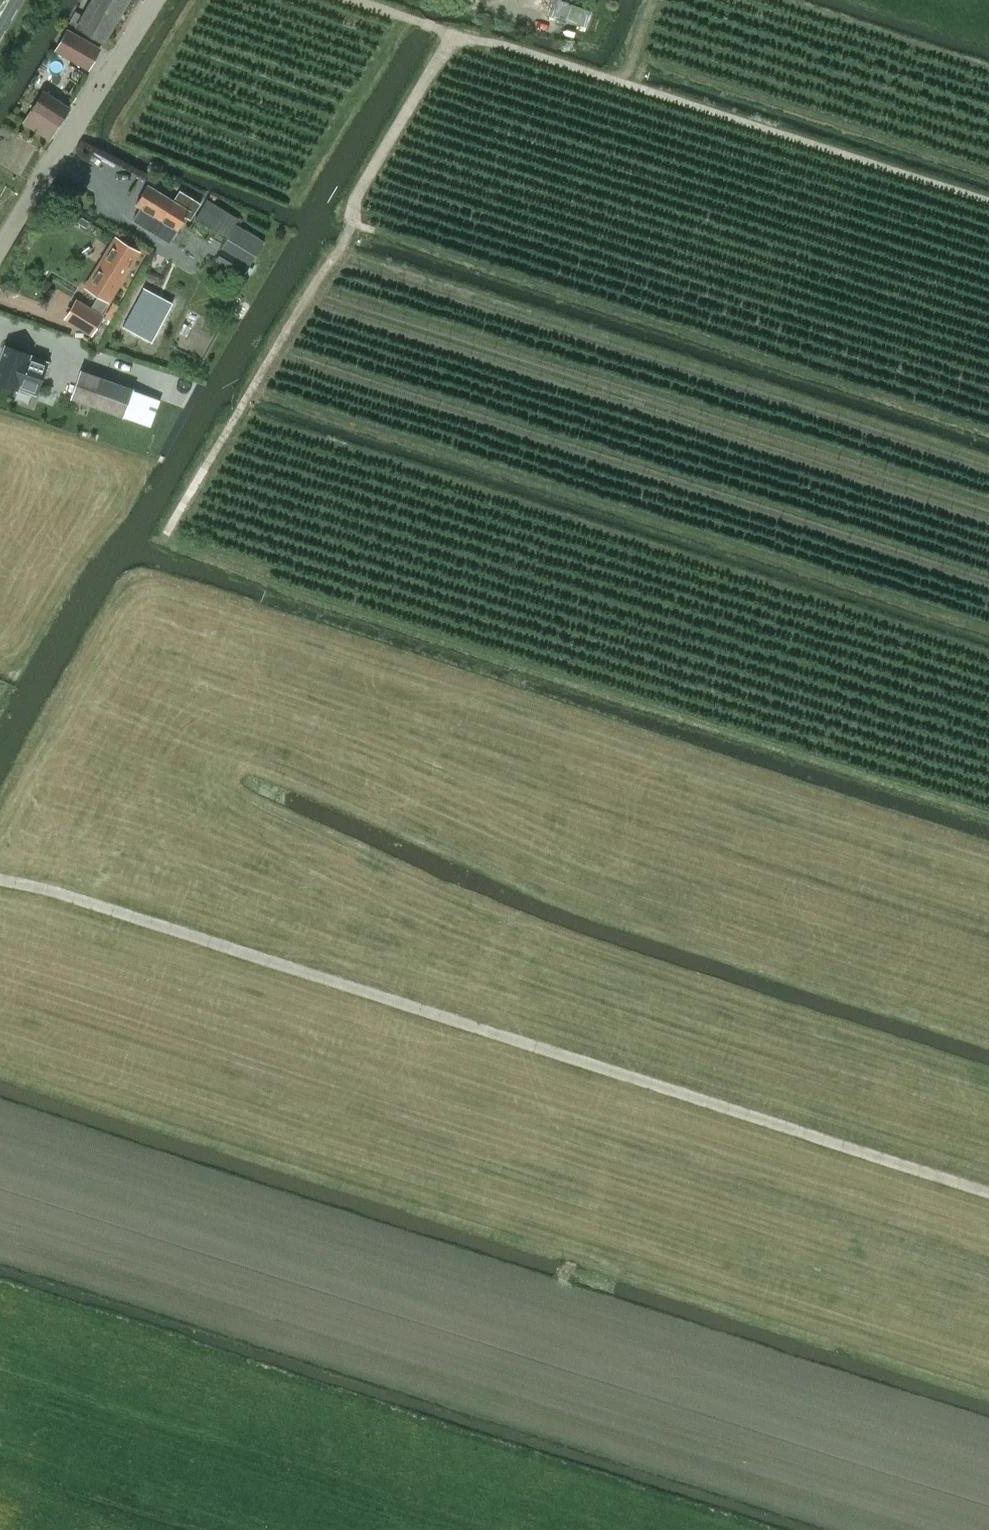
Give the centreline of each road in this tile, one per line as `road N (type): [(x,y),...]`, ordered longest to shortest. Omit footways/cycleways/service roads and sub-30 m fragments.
road 1 (track): [(988,1204),(0,884)]
road 2 (unclassified): [(0,244),(152,0)]

